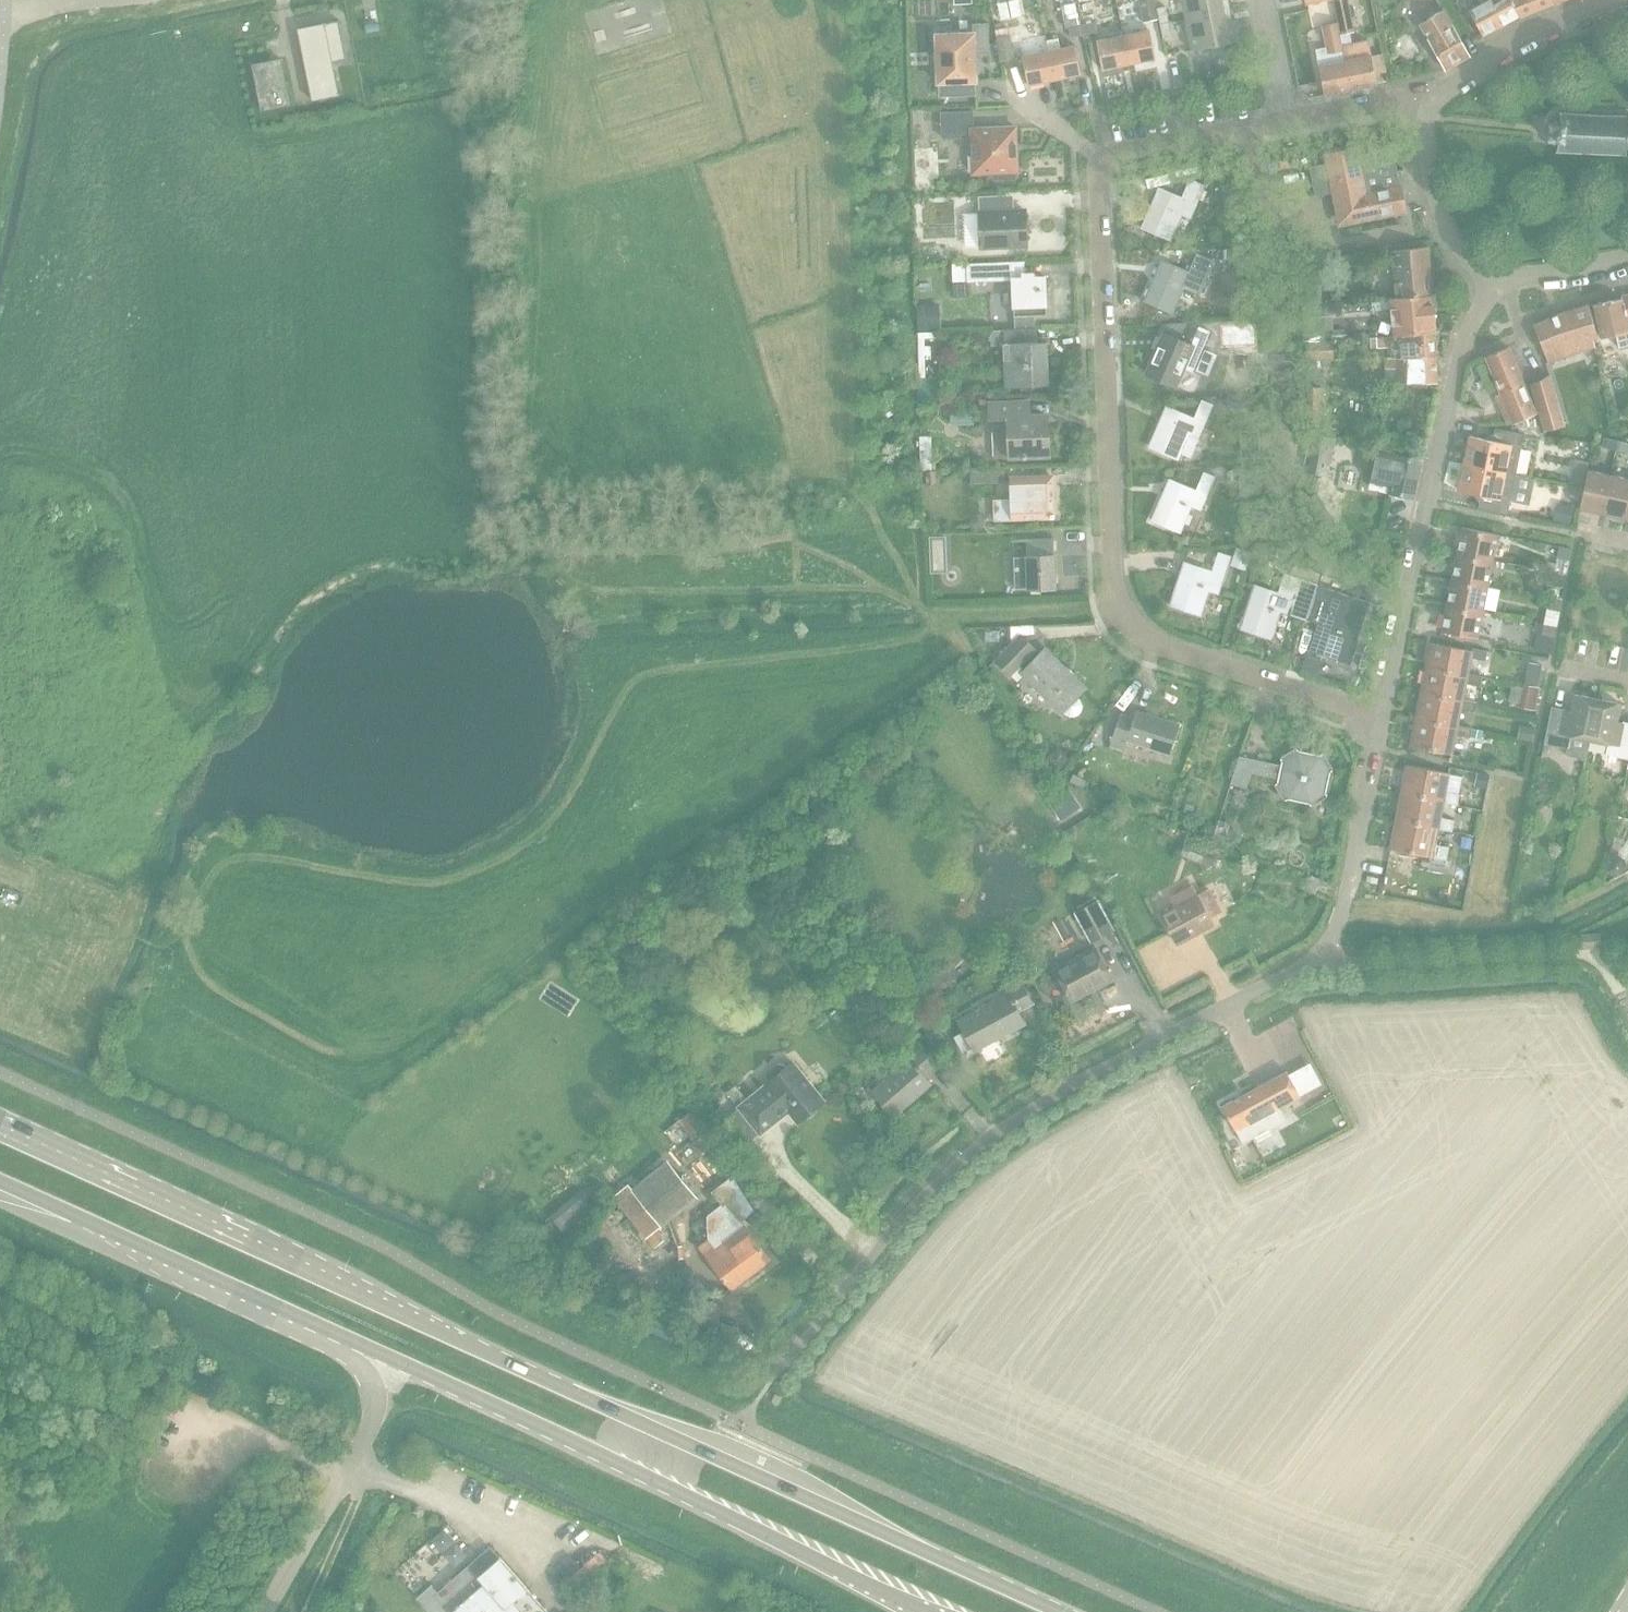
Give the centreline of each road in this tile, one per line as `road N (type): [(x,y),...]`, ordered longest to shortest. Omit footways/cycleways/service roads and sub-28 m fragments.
road 1 (primary): [(1058,1611),(0,1133)]
road 2 (residential): [(774,1376),(945,1173),(1031,1106),(1319,952),(1342,903),(1383,715)]
road 3 (residential): [(1383,715),(1157,646),(1119,611),(1111,577),(1099,172),(1112,156),(1246,127)]
road 4 (primary): [(334,1331),(930,1611)]
road 5 (residential): [(1405,602),(1339,571),(1300,532),(1282,479),(1276,234),(1246,127)]
road 6 (primary): [(0,1182),(334,1331)]
road 7 (residential): [(1405,602),(1461,352),(1491,281)]
road 8 (unclassified): [(334,1331),(368,1370),(377,1409),(354,1467),(265,1611)]
road 9 (residential): [(1415,94),(1454,84),(1533,30),(1608,0)]
road 10 (residential): [(1491,281),(1443,218),(1415,94)]
road 11 (residential): [(1491,281),(1627,255)]
road 12 (residential): [(1288,118),(1415,94)]
road 13 (residential): [(1288,118),(1263,0)]

